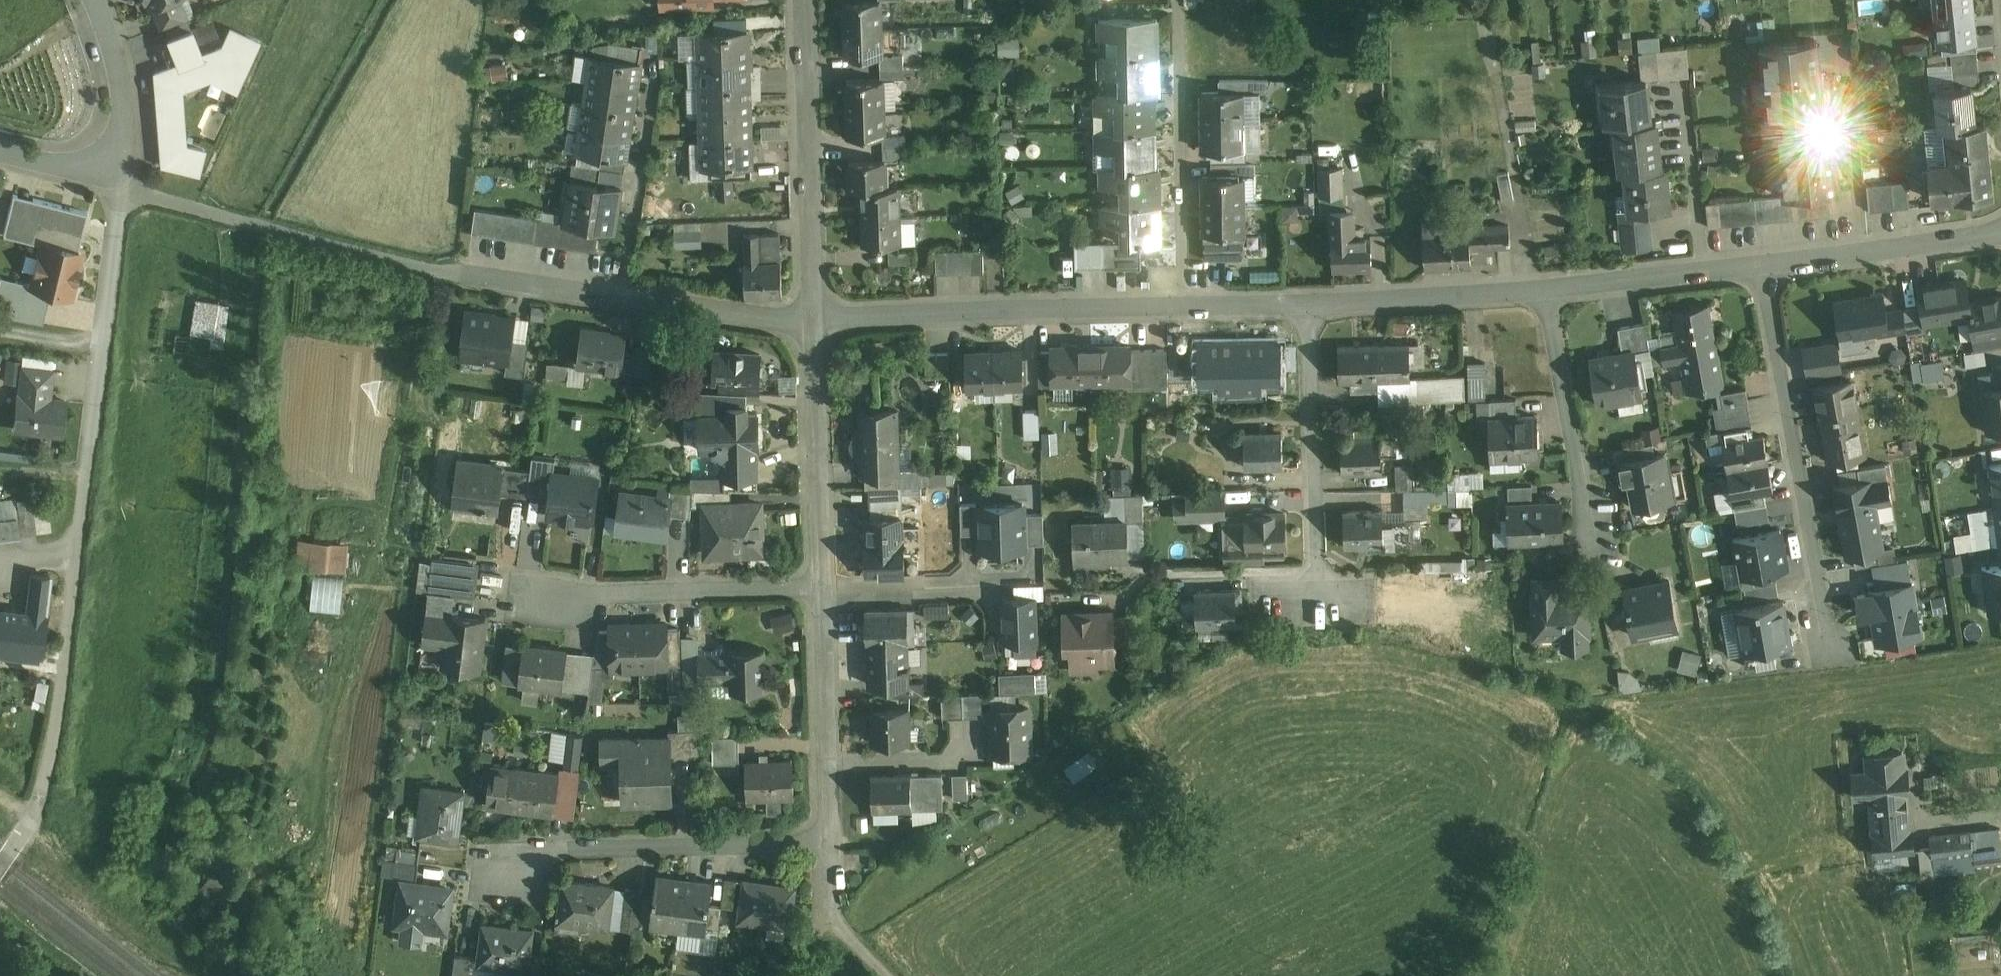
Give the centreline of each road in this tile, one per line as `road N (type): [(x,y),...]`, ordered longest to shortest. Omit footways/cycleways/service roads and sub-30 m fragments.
road 1 (residential): [(113,165),(151,195),(409,265),(809,319)]
road 2 (residential): [(0,865),(43,788),(62,689),(120,207),(113,165)]
road 3 (residential): [(809,319),(1308,302)]
road 4 (residential): [(1760,265),(1828,641)]
road 5 (residential): [(828,841),(503,855)]
road 6 (residential): [(801,0),(809,319)]
road 7 (residential): [(819,586),(545,600)]
road 8 (residential): [(1308,302),(1315,572)]
road 9 (residential): [(809,319),(819,586)]
road 10 (residential): [(1546,288),(1590,544)]
road 11 (residential): [(819,586),(828,841)]
road 12 (residential): [(1760,265),(2000,229)]
road 13 (residential): [(1308,302),(1546,288)]
road 14 (residential): [(1546,288),(1760,265)]
road 15 (residential): [(113,165),(122,103),(94,0)]
road 16 (residential): [(828,841),(833,916),(890,975)]
road 17 (residential): [(1315,572),(1158,575)]

